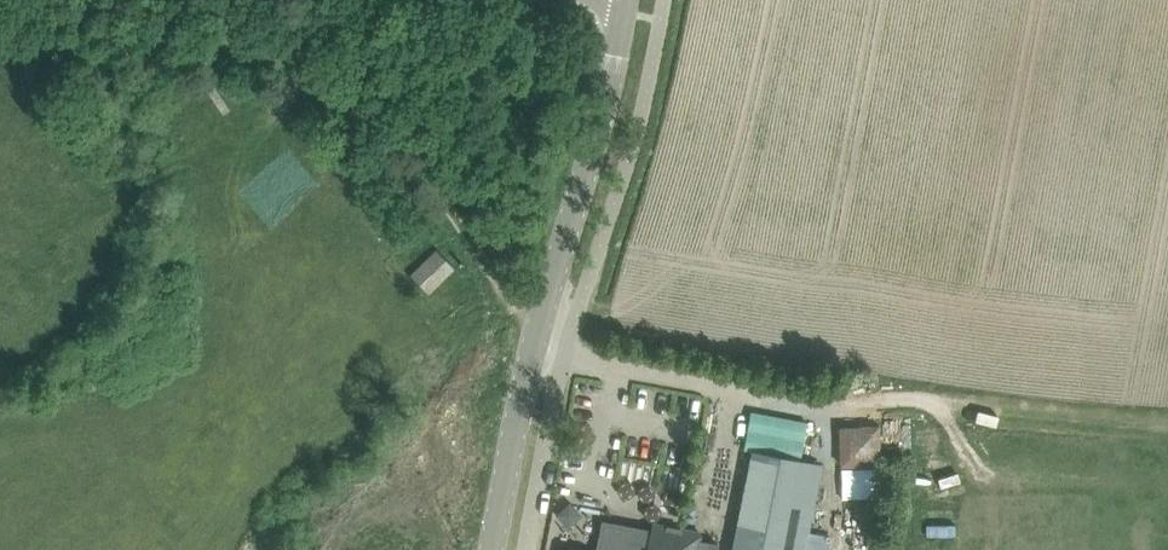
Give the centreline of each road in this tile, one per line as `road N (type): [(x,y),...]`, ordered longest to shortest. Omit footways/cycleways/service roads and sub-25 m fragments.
road 1 (track): [(1167,423),(894,400),(820,412),(564,354),(307,75),(268,0)]
road 2 (tertiary): [(491,549),(537,330),(595,137),(625,0)]

